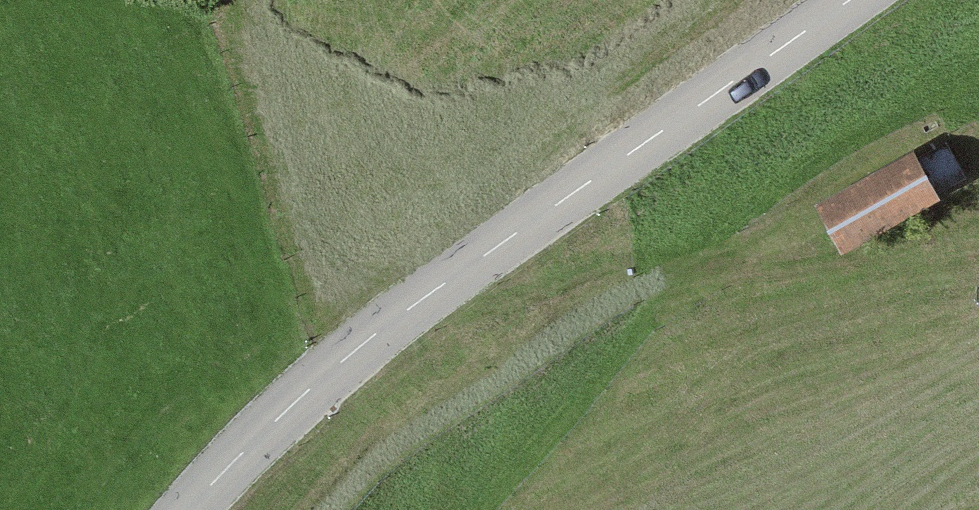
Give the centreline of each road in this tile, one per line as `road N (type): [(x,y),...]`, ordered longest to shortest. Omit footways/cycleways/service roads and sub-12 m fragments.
road 1 (tertiary): [(165,509),(384,314),(831,0)]
road 2 (track): [(746,253),(562,326),(372,471),(337,509)]

